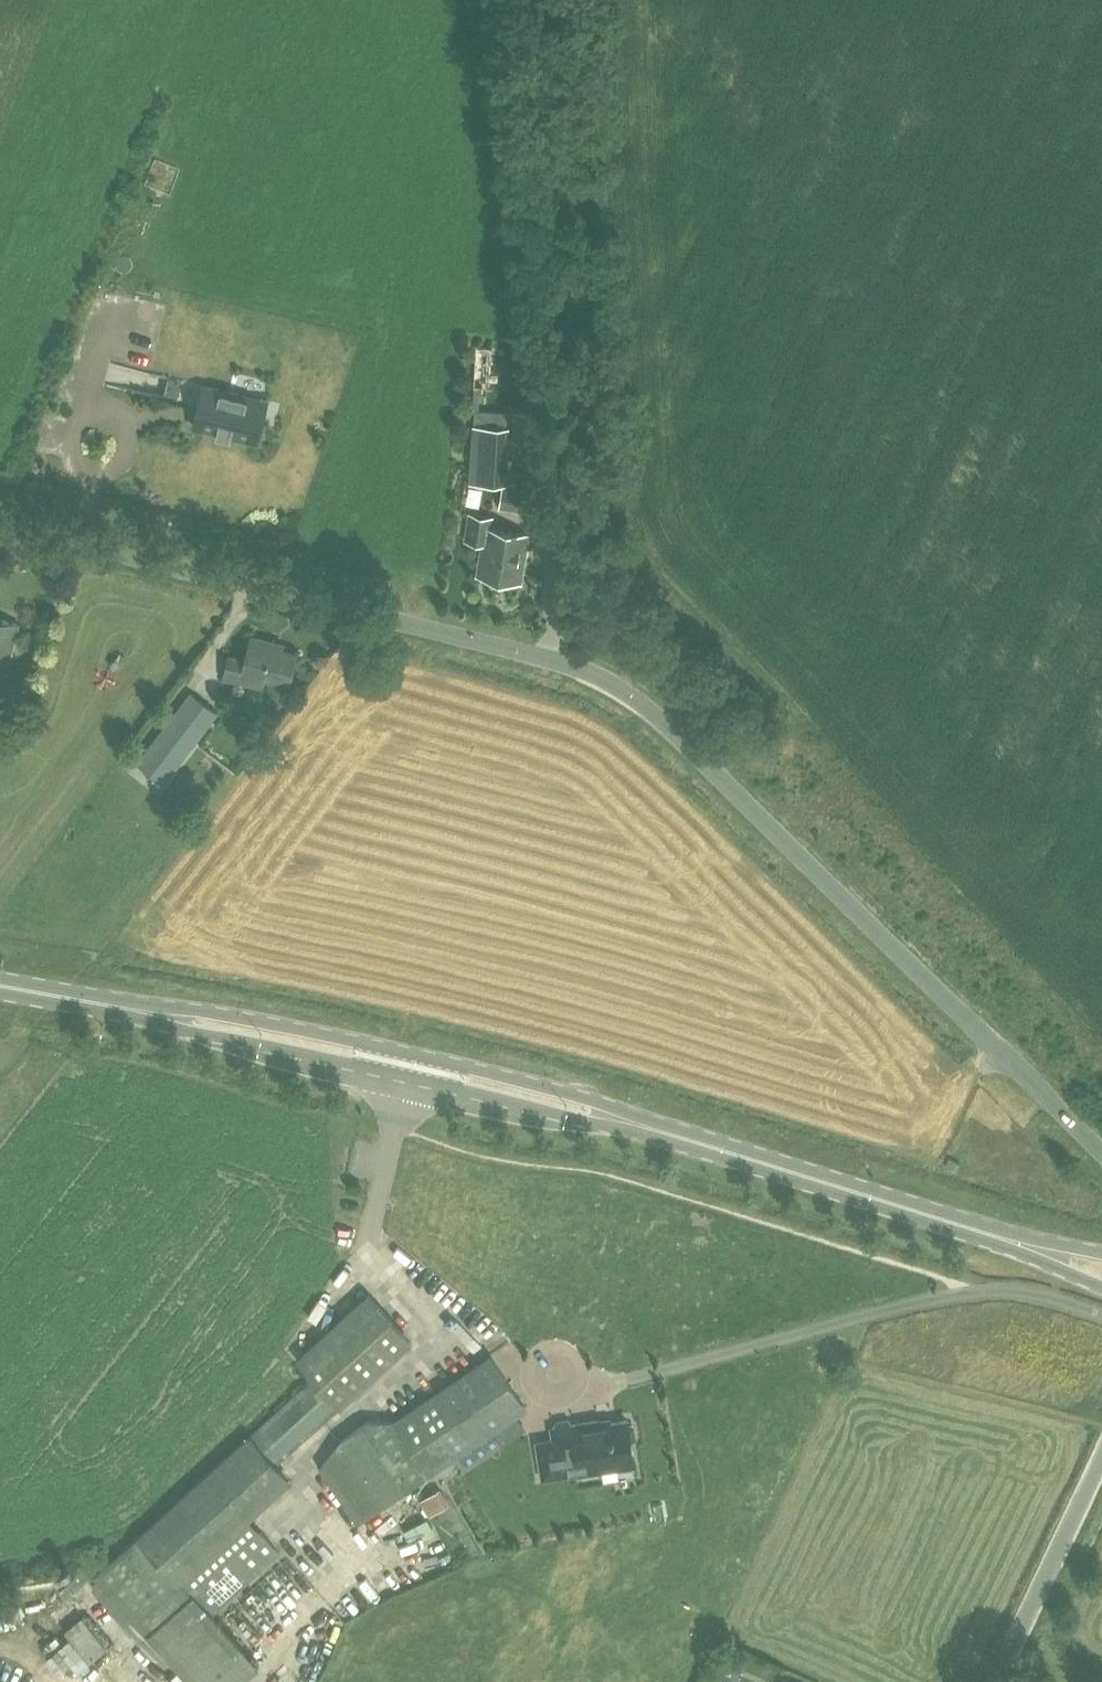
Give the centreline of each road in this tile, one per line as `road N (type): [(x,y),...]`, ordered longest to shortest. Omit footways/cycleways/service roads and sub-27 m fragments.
road 1 (unclassified): [(1101,1151),(682,740),(617,689),(519,653),(0,522)]
road 2 (secondary): [(649,1125),(592,1102),(386,1048),(199,1011),(101,1006)]
road 3 (secondary): [(101,1006),(582,1121),(649,1125)]
road 4 (secondary): [(968,1229),(649,1125)]
road 5 (unclassified): [(999,1681),(1101,1464)]
road 6 (secondary): [(968,1229),(1101,1287)]
road 7 (secondary): [(1101,1255),(968,1229)]

